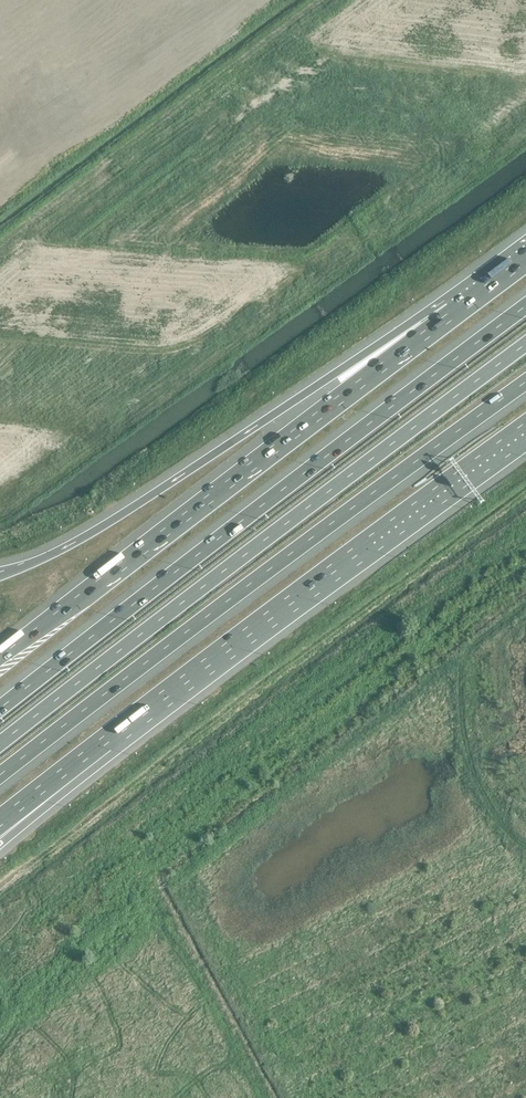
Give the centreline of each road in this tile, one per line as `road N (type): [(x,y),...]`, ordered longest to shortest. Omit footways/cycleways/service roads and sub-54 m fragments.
road 1 (motorway): [(525,305),(0,710)]
road 2 (motorway): [(525,344),(0,742)]
road 3 (motorway): [(0,774),(525,383)]
road 4 (motorway): [(458,310),(0,658)]
road 5 (motorway): [(458,310),(334,377),(98,530),(0,575)]
road 6 (motorway): [(110,741),(525,434)]
road 7 (motorway): [(0,845),(81,778),(110,741)]
road 8 (motorway): [(0,824),(110,741)]

